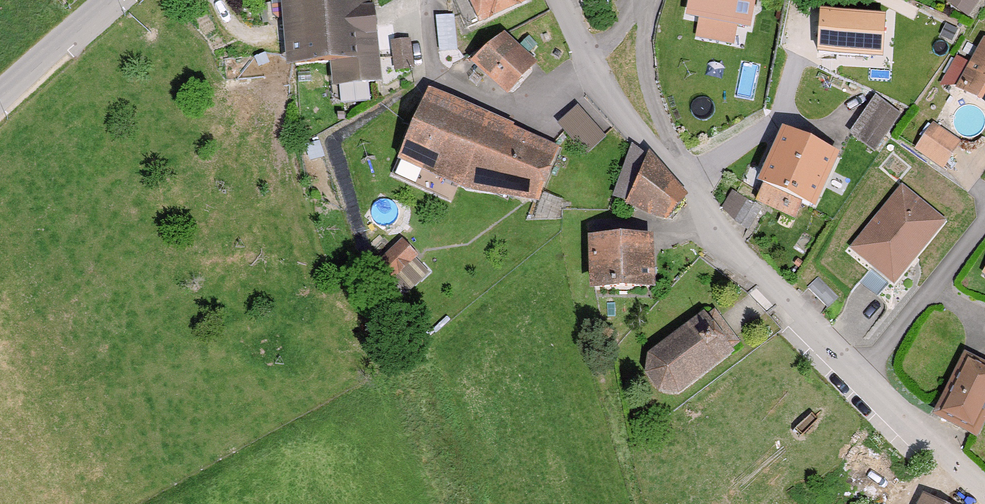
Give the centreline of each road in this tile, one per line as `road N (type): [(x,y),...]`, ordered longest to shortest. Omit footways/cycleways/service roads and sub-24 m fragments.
road 1 (residential): [(984,485),(859,378),(721,230),(687,176),(612,94),(560,0)]
road 2 (tertiary): [(0,99),(109,0)]

